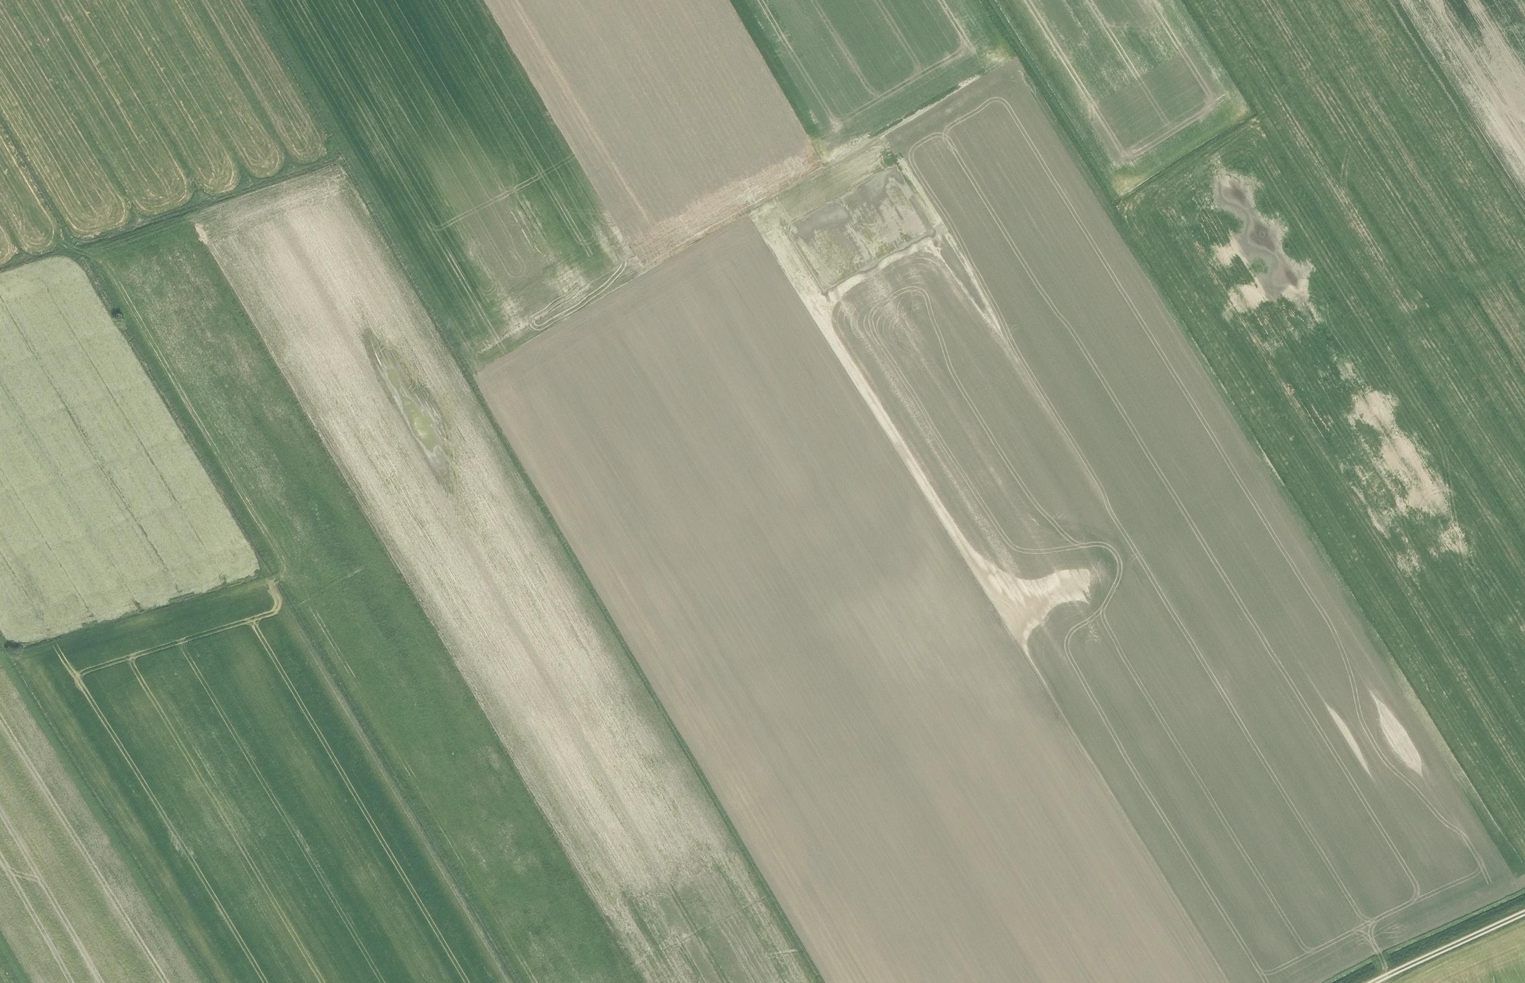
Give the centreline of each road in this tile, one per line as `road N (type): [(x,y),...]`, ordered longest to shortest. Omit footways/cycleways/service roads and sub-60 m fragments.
road 1 (track): [(1368,982),(1524,910)]

